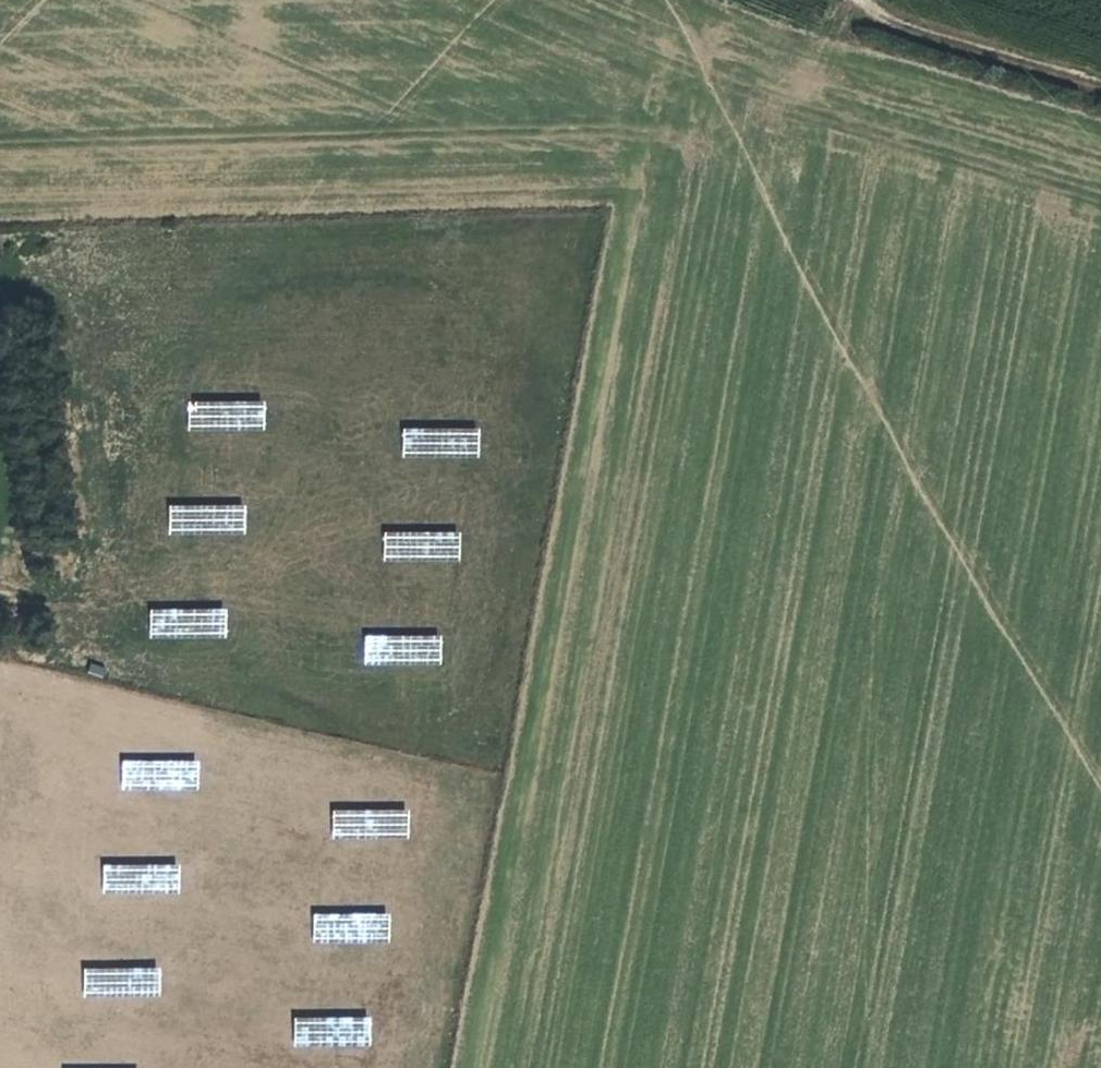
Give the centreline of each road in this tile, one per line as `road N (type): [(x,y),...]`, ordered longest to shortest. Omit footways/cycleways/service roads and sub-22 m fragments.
road 1 (track): [(1100,98),(876,30),(853,0)]

